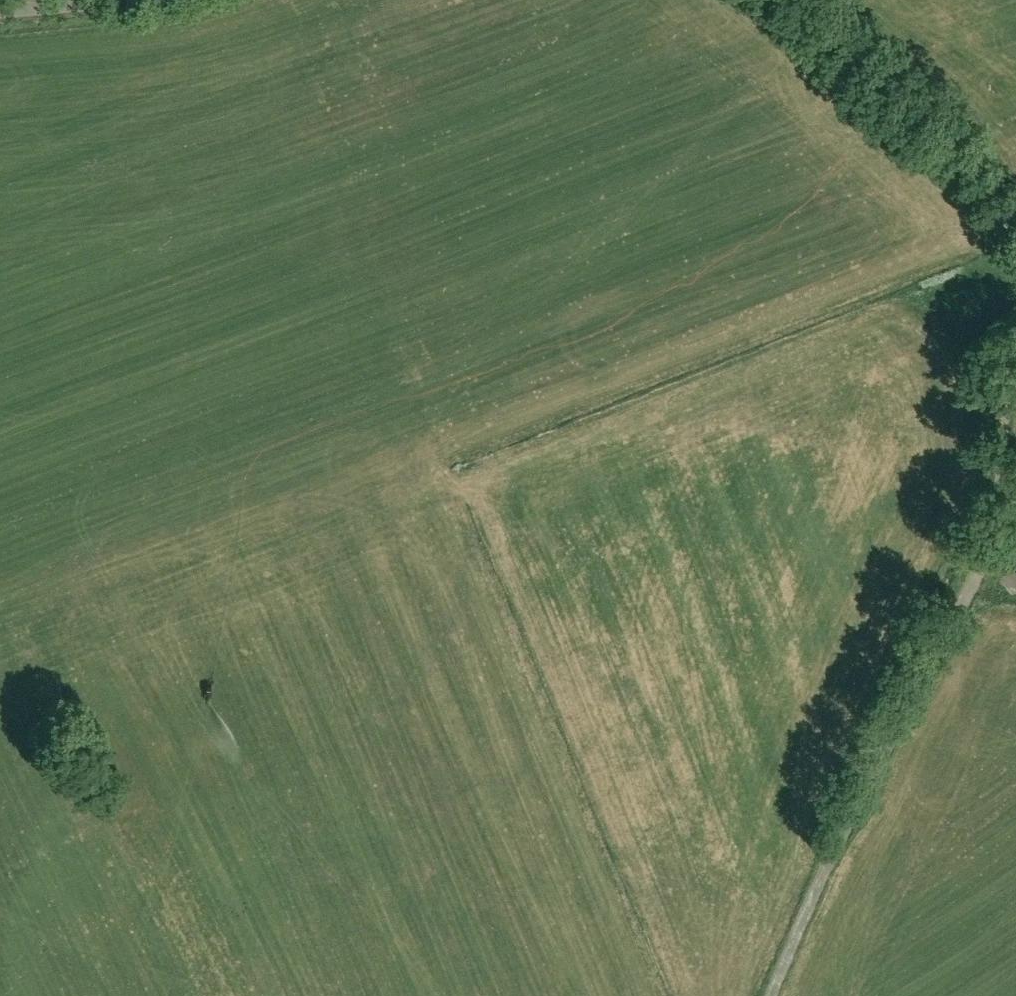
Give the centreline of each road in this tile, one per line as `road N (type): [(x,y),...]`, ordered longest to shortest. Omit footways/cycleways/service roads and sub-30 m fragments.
road 1 (unclassified): [(0,13),(144,0)]

